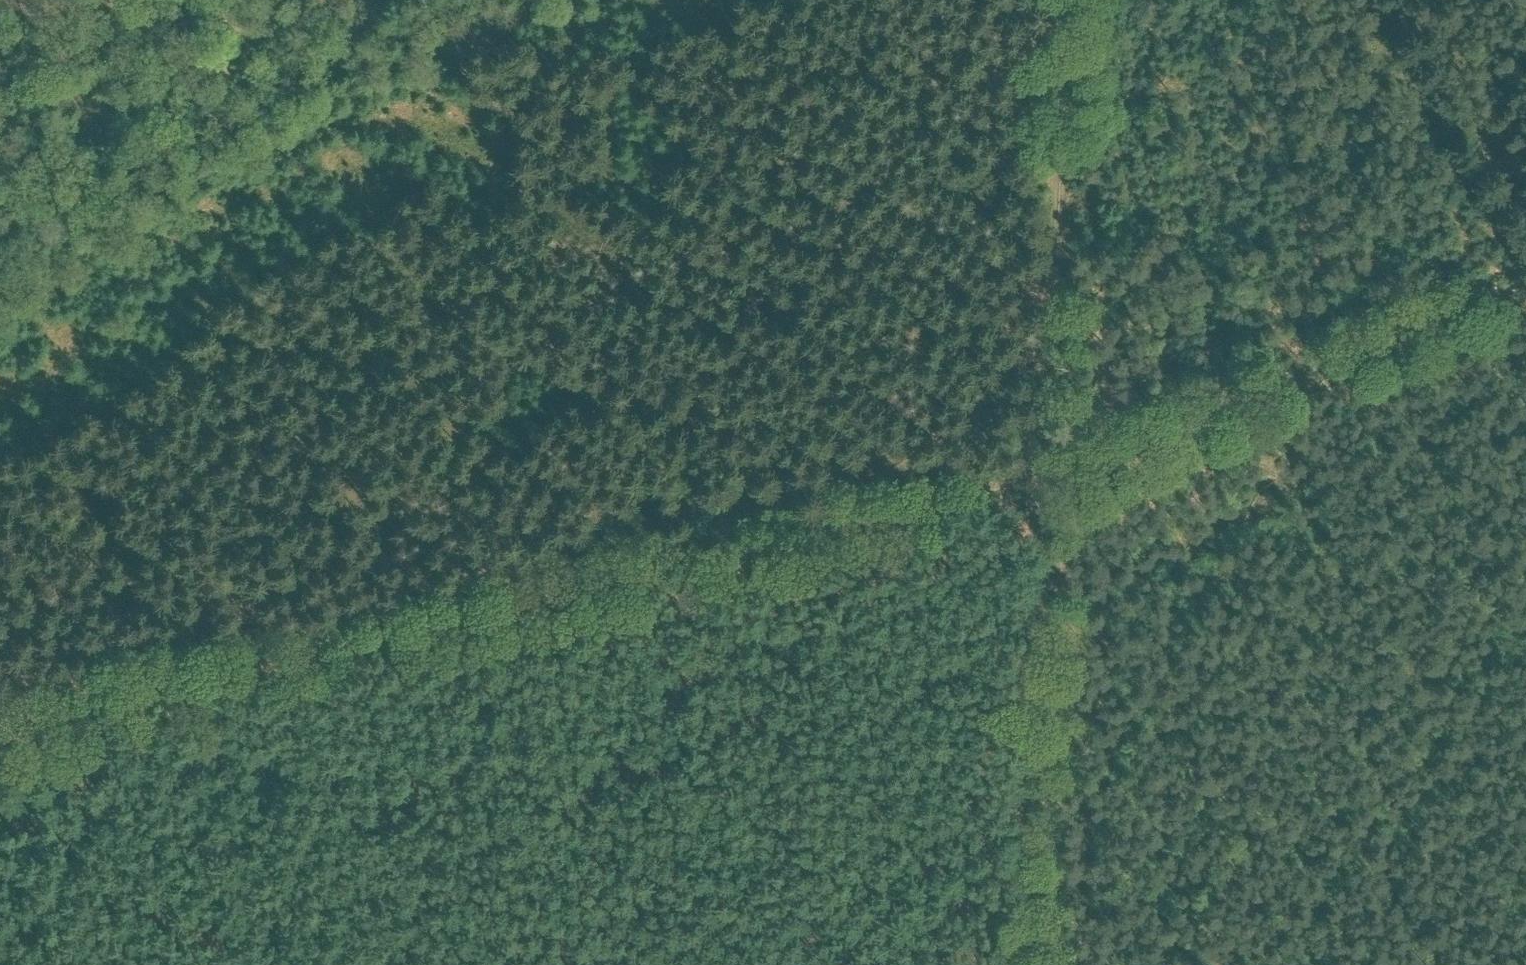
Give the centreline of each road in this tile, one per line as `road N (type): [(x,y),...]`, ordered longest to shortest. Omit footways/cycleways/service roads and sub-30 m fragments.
road 1 (track): [(0,741),(1045,480)]
road 2 (track): [(1017,964),(1070,0)]

